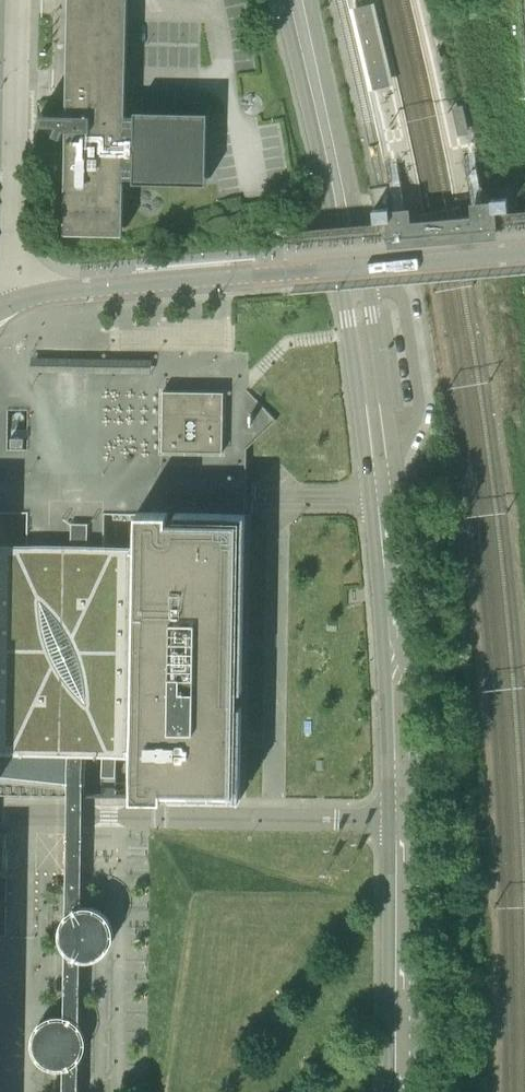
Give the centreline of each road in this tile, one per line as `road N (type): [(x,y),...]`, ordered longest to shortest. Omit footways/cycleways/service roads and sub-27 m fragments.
road 1 (tertiary): [(403,816),(386,505),(358,296),(297,0)]
road 2 (residential): [(30,297),(524,249)]
road 3 (residential): [(403,816),(84,814)]
road 4 (residential): [(30,297),(17,259),(19,0)]
road 5 (tertiary): [(403,1091),(403,816)]

